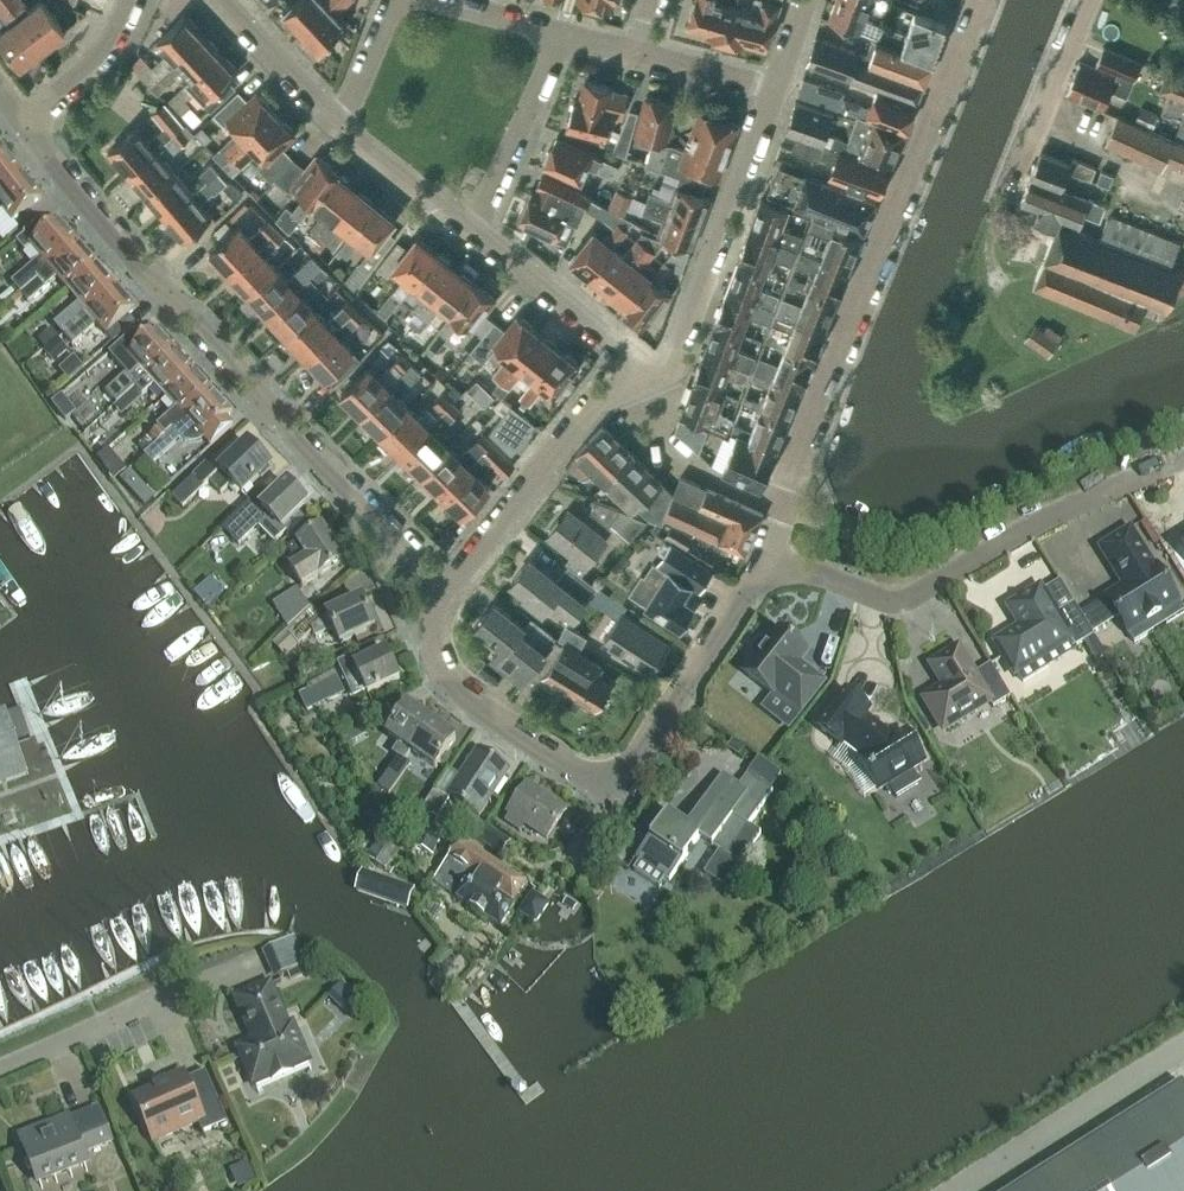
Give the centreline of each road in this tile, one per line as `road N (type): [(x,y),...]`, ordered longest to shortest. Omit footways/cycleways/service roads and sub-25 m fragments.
road 1 (residential): [(447,594),(288,429),(21,118)]
road 2 (residential): [(447,594),(435,621),(437,651),(452,683),(586,776),(616,777),(647,762),(770,566)]
road 3 (residential): [(779,509),(977,0)]
road 4 (residential): [(770,566),(823,575),(897,604),(1042,520),(1183,457)]
road 5 (residential): [(641,389),(681,357),(774,91)]
road 6 (residential): [(0,1071),(167,992),(269,956)]
road 7 (residential): [(641,389),(599,406),(447,594)]
road 8 (unclassified): [(951,1190),(1183,1044)]
road 9 (residential): [(641,389),(628,351),(474,233)]
road 10 (residential): [(474,233),(563,35)]
road 11 (residential): [(1009,195),(1090,0)]
road 12 (residential): [(779,509),(691,469),(658,431),(641,389)]
road 13 (residential): [(474,233),(343,122)]
road 14 (residential): [(343,122),(223,0)]
road 15 (residential): [(21,118),(105,53),(129,0)]
road 16 (residential): [(774,91),(638,55)]
road 17 (residential): [(563,35),(428,0)]
road 18 (residential): [(343,122),(399,0)]

